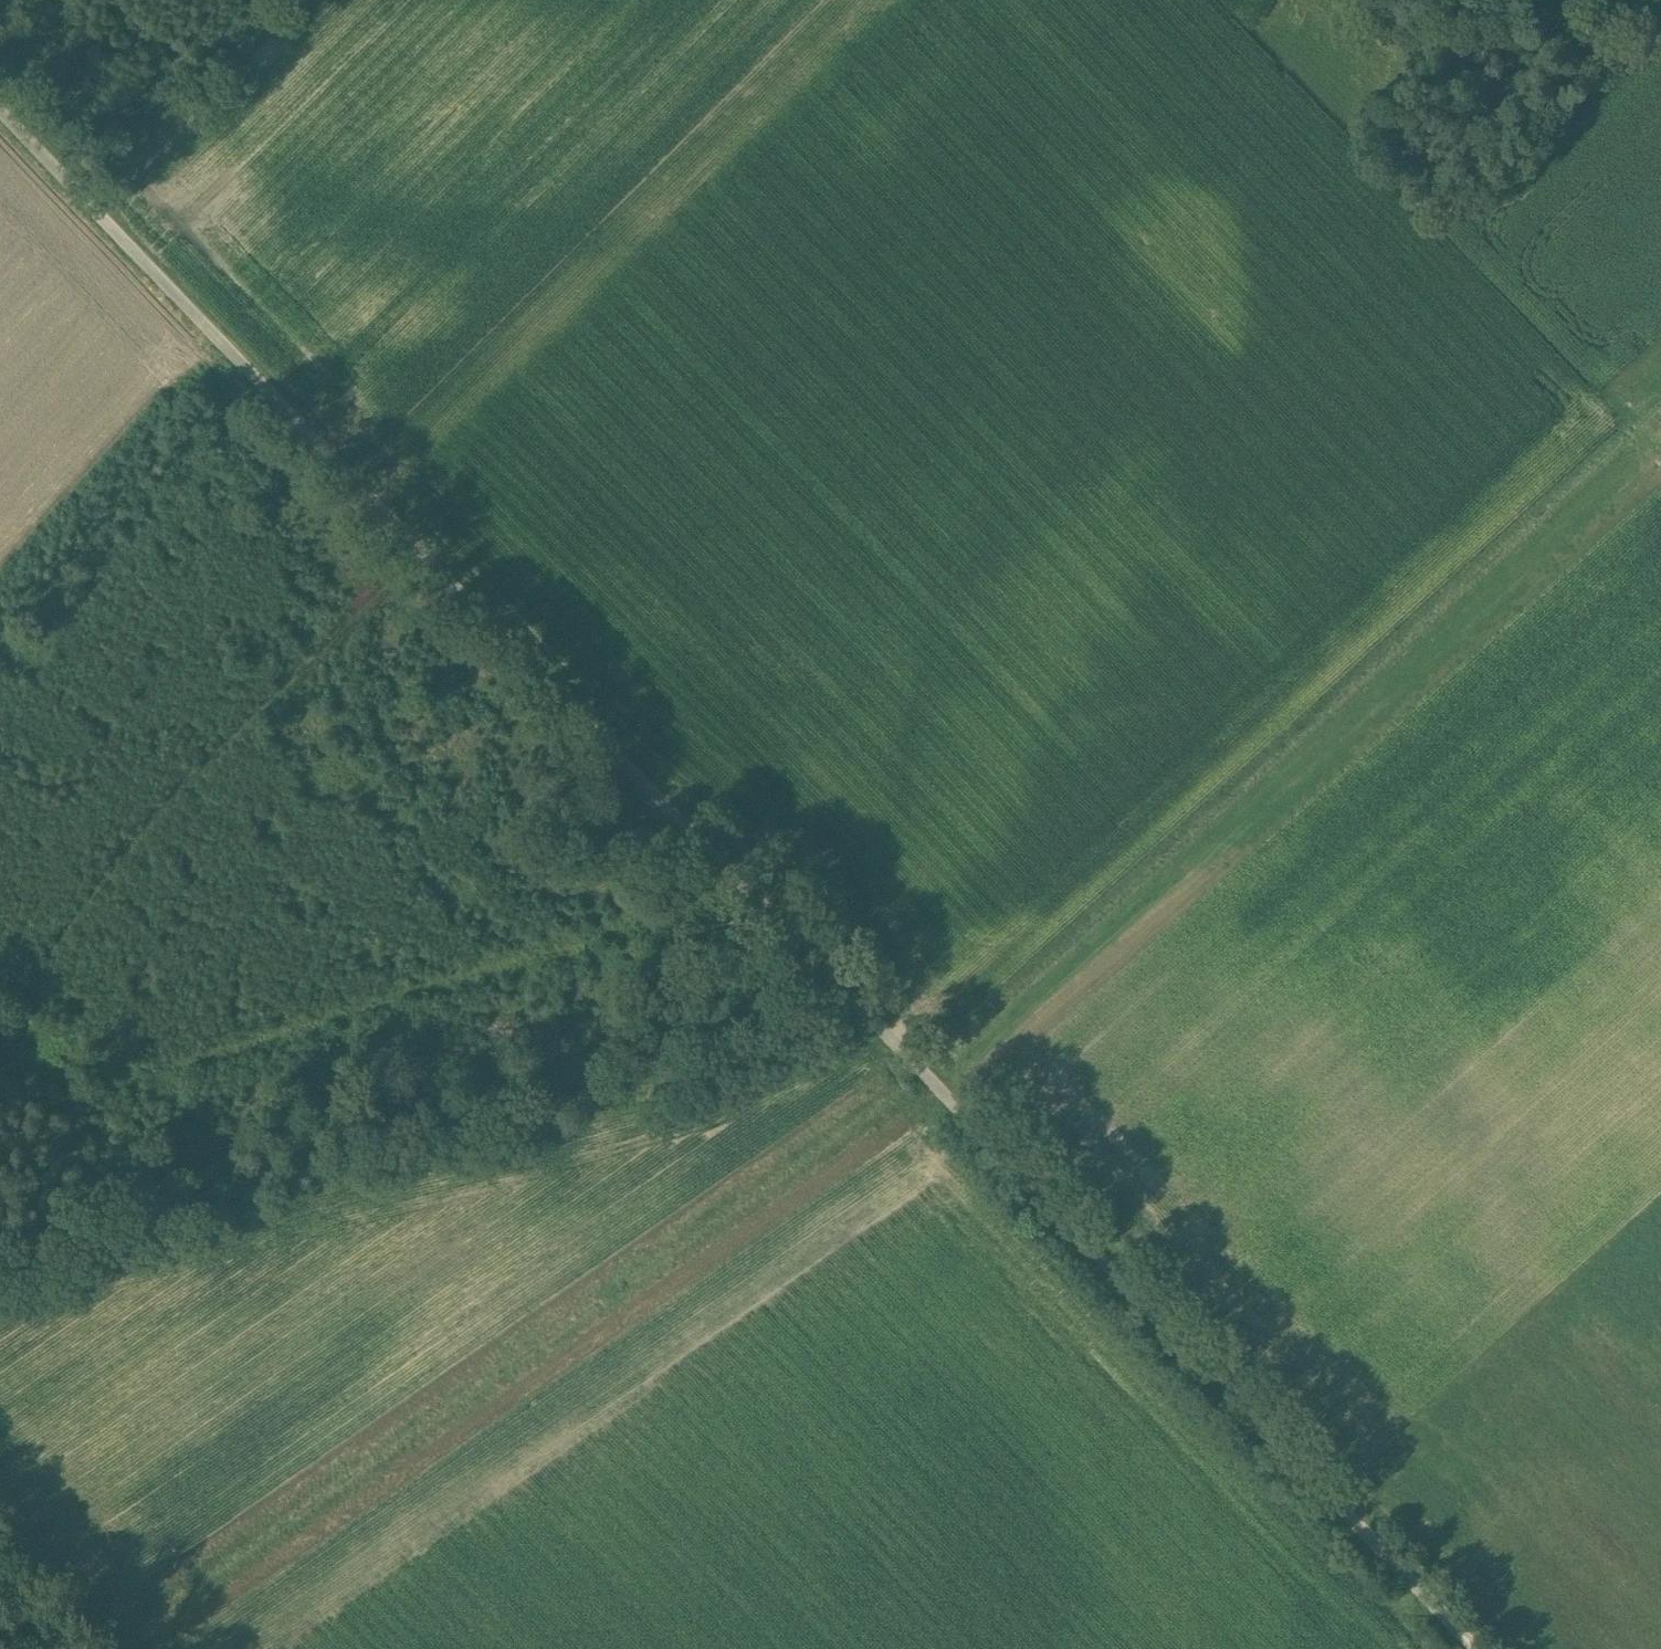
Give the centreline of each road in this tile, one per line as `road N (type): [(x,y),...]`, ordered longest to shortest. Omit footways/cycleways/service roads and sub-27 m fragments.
road 1 (unclassified): [(1488,1648),(0,98)]

